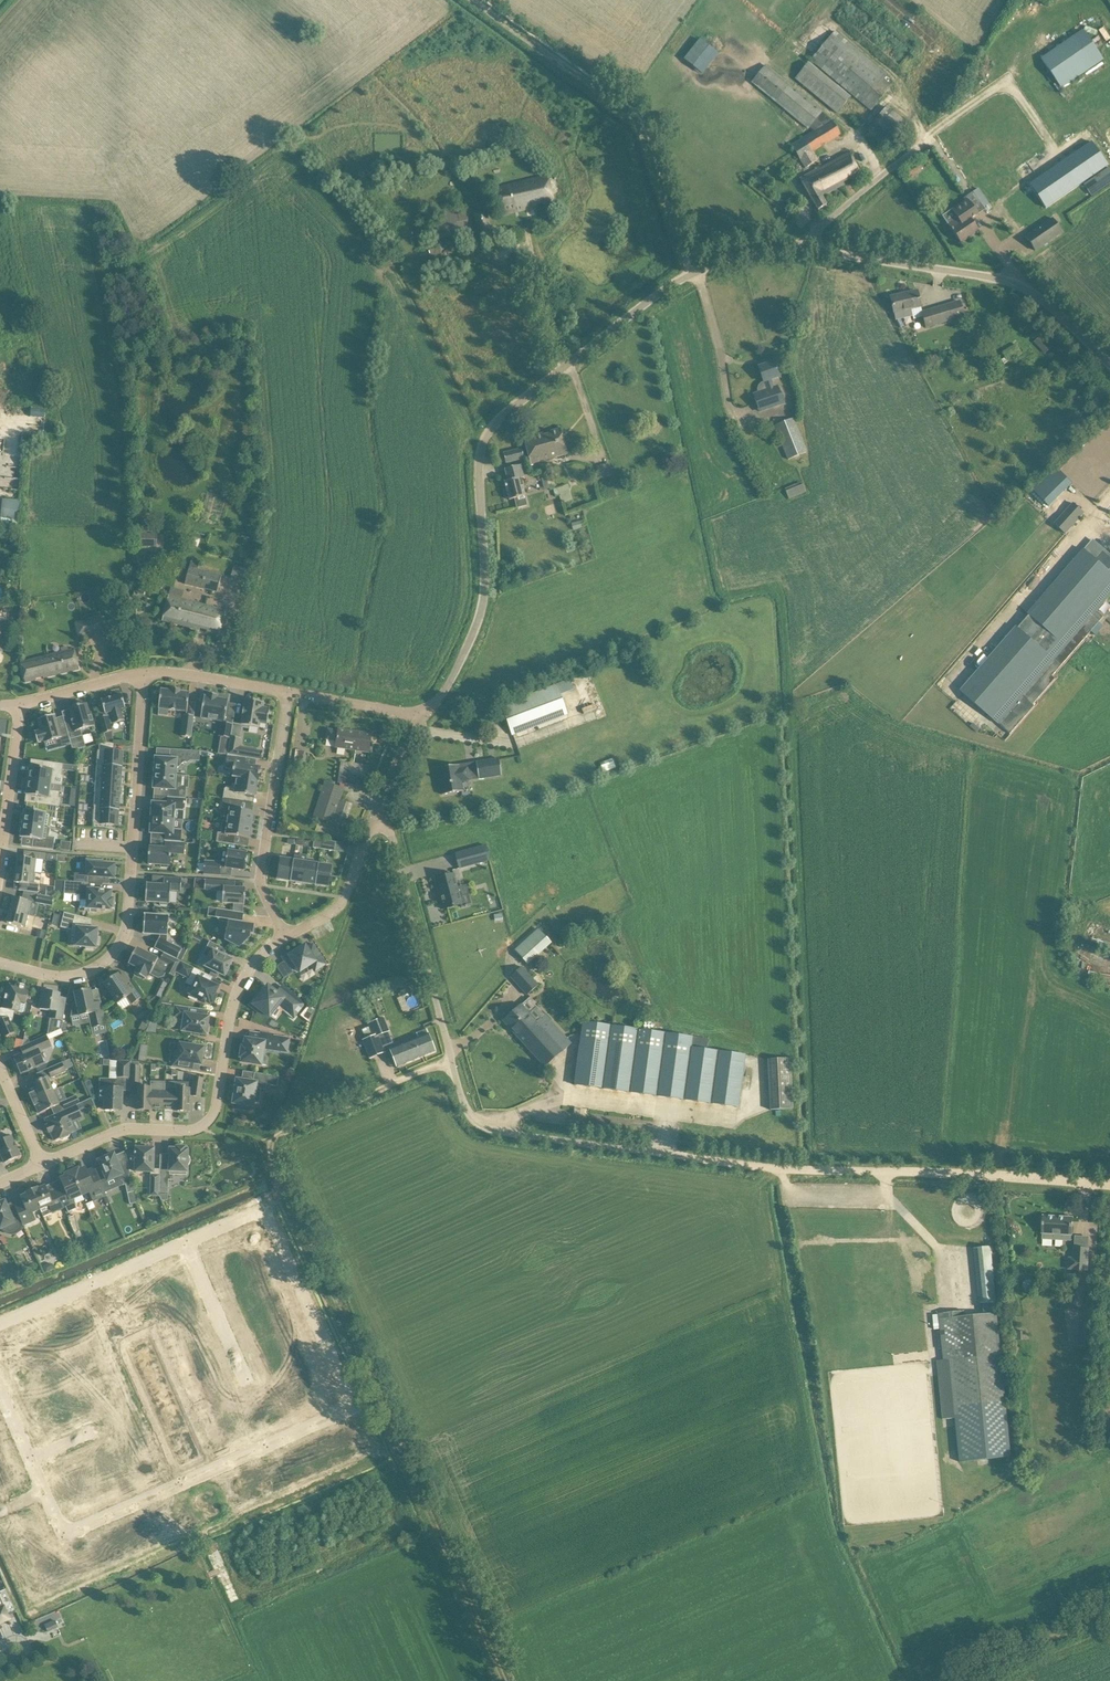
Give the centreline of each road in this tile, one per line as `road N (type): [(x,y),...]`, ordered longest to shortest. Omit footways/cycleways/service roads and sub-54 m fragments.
road 1 (unclassified): [(1109,365),(1037,294),(991,278),(797,249),(726,259),(689,274),(490,429),(478,463),(478,617),(456,669),(421,714)]
road 2 (residential): [(0,1325),(265,1213),(355,1406),(76,1531),(57,1522),(30,1460)]
road 3 (track): [(498,1680),(265,1143),(451,1061)]
road 4 (track): [(1109,1185),(771,1167),(492,1133)]
road 5 (residential): [(0,962),(76,973),(123,943),(144,675)]
road 6 (residential): [(44,1163),(131,1130),(204,1125),(216,1108),(240,986),(285,935)]
road 7 (residential): [(492,1133),(466,1116),(388,832),(376,820)]
road 8 (residential): [(285,935),(261,886),(287,690)]
road 9 (residential): [(0,873),(25,703)]
road 10 (track): [(1109,1616),(960,1680)]
road 11 (residential): [(285,935),(332,913),(346,897),(376,820)]
road 12 (residential): [(287,690),(144,675)]
road 13 (residential): [(421,714),(287,690)]
road 14 (residential): [(144,675),(25,703)]

